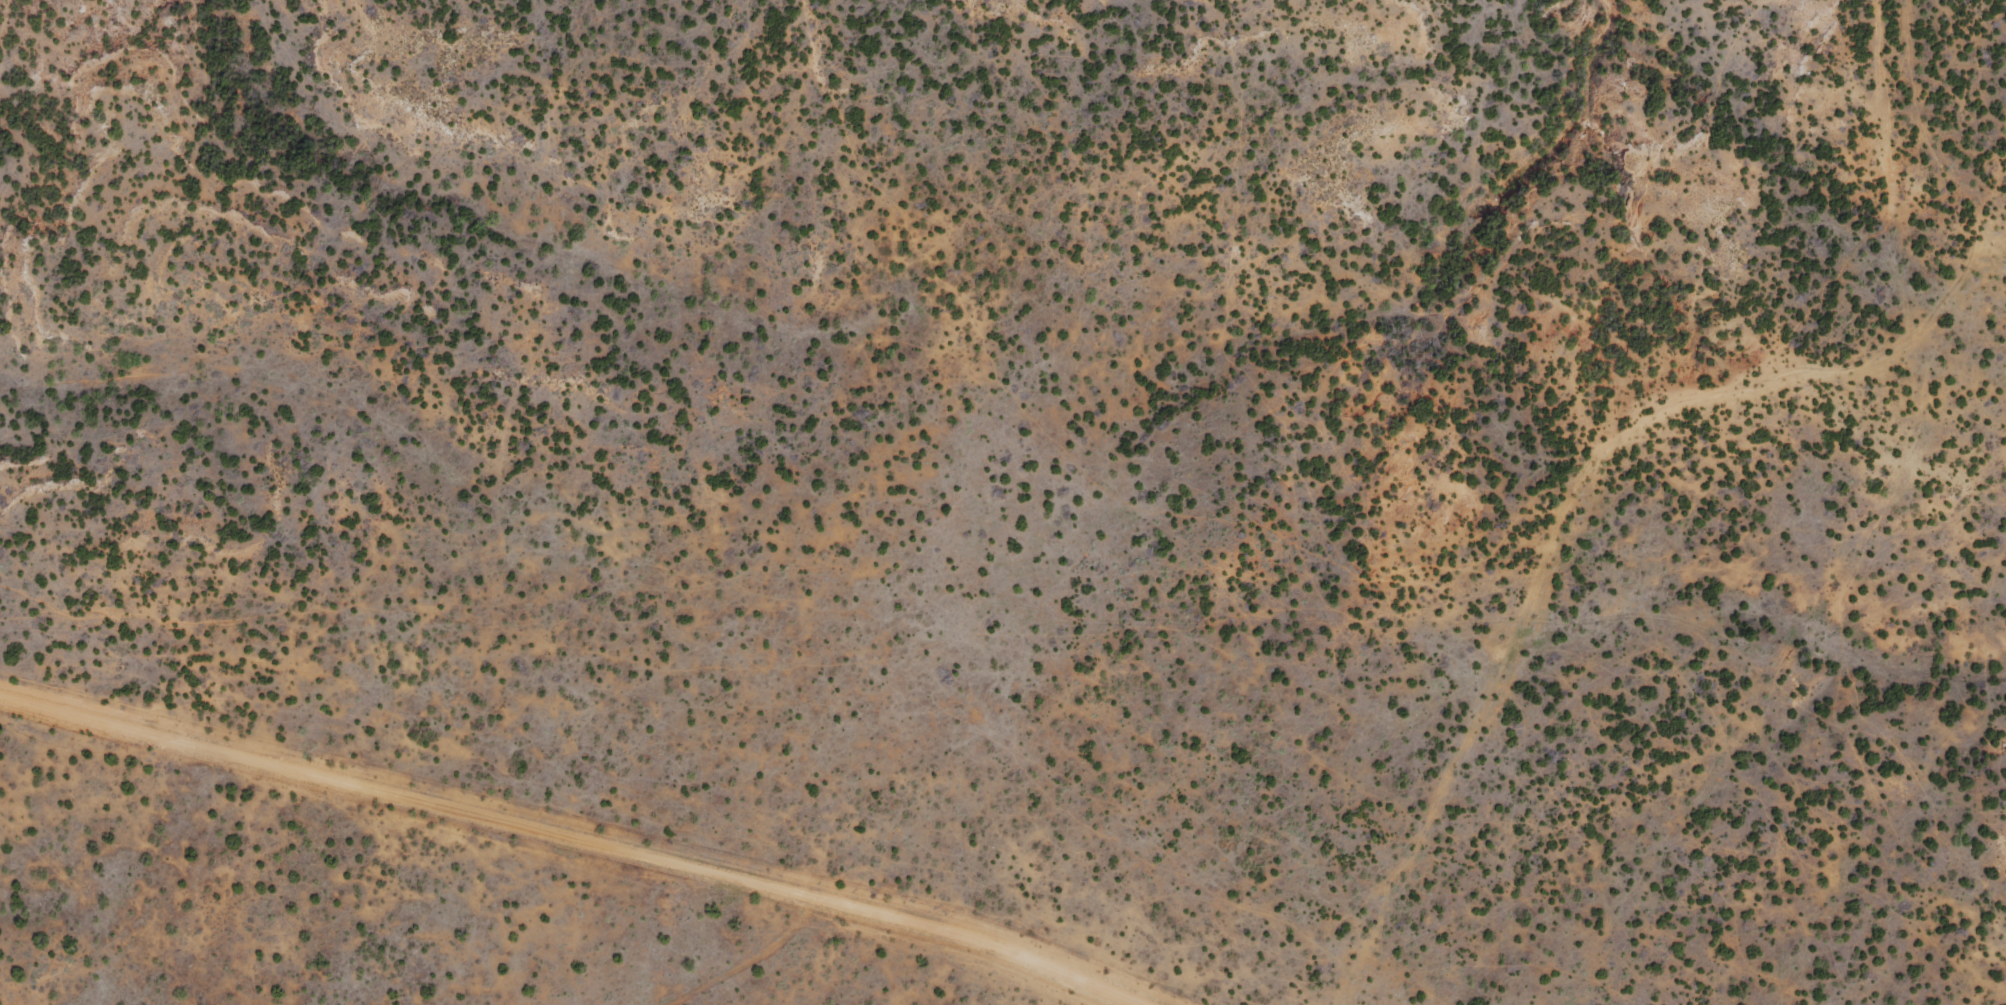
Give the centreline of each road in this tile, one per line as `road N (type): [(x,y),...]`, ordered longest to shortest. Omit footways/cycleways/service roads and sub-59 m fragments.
road 1 (residential): [(1121,1004),(933,927),(0,708)]

